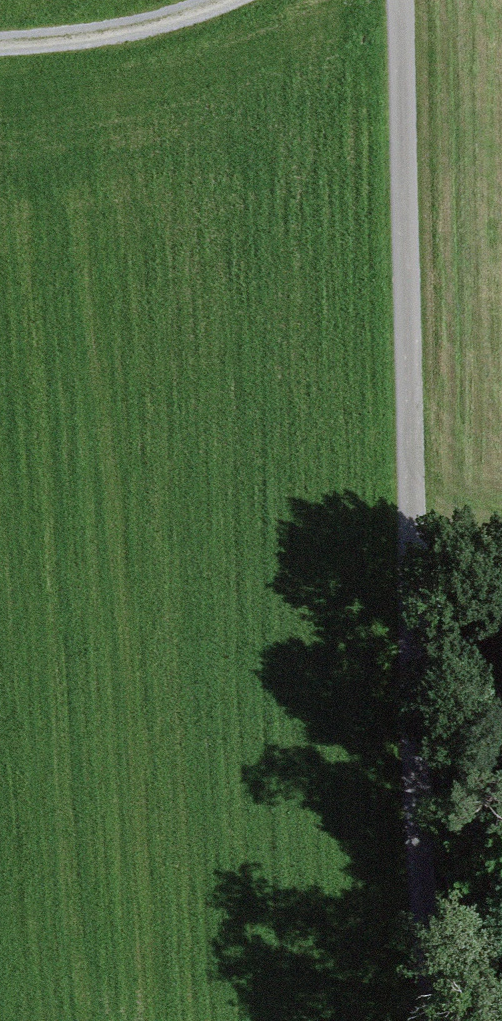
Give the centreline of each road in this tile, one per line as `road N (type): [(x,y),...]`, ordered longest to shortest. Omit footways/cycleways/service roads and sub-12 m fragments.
road 1 (unclassified): [(431,1020),(404,621),(392,0)]
road 2 (track): [(0,46),(136,38),(232,0)]
road 3 (track): [(404,621),(501,758)]

